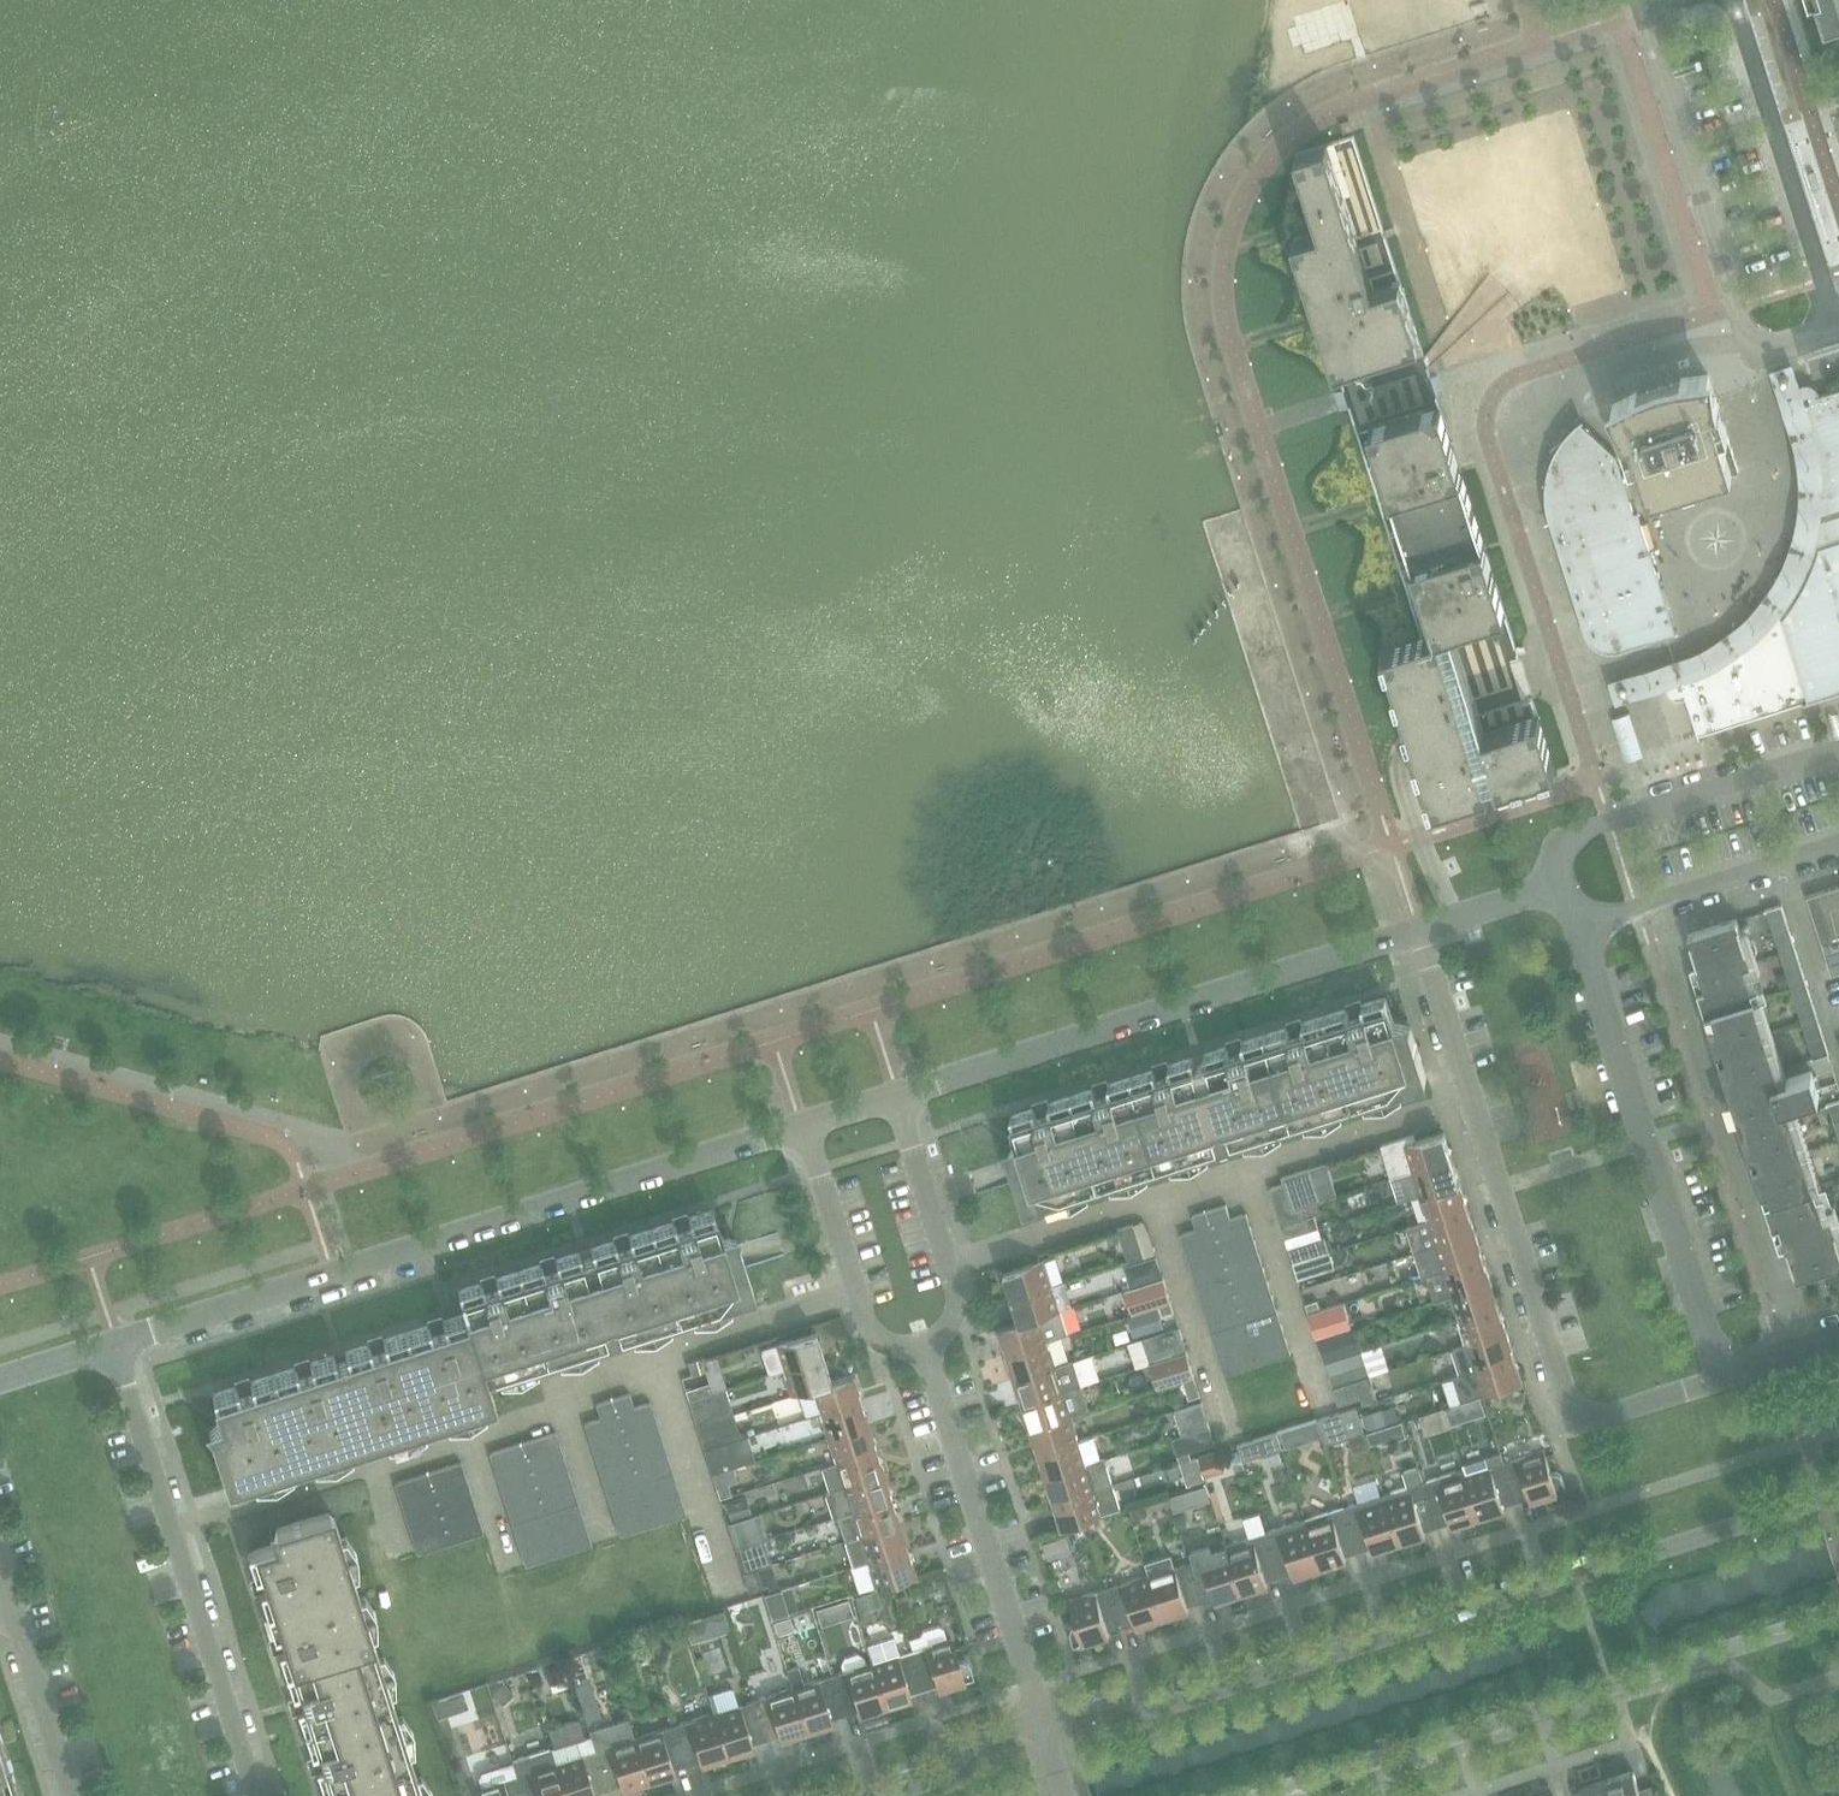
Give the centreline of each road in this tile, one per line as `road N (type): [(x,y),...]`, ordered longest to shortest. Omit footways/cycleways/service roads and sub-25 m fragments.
road 1 (residential): [(1838,1493),(1199,1697),(1157,1708),(1106,1700),(1044,1721)]
road 2 (residential): [(116,1345),(805,1127)]
road 3 (residential): [(1720,1378),(1596,1418),(1581,1420),(1569,1408),(1419,932)]
road 4 (residential): [(1266,1795),(1838,1615)]
road 5 (residential): [(898,1098),(1419,932)]
road 6 (residential): [(1720,1378),(1579,923)]
road 7 (residential): [(254,1795),(116,1345)]
road 8 (residential): [(1641,7),(1746,339),(1766,345),(1838,325)]
road 9 (residential): [(1044,1721),(922,1343)]
road 10 (residential): [(1838,325),(1731,0)]
road 11 (residential): [(1565,884),(1561,862),(1571,840),(1838,747)]
road 12 (residential): [(1579,923),(1838,843)]
road 13 (residential): [(898,1098),(957,1294),(955,1316),(922,1343)]
road 14 (residential): [(922,1343),(883,1341),(868,1319),(805,1127)]
road 15 (residential): [(62,1795),(0,1591)]
road 16 (residential): [(1044,1721),(979,1742),(941,1775),(878,1795)]
road 17 (residential): [(1419,932),(1565,884)]
road 18 (residential): [(1720,1378),(1838,1336)]
road 19 (residential): [(0,1384),(116,1345)]

